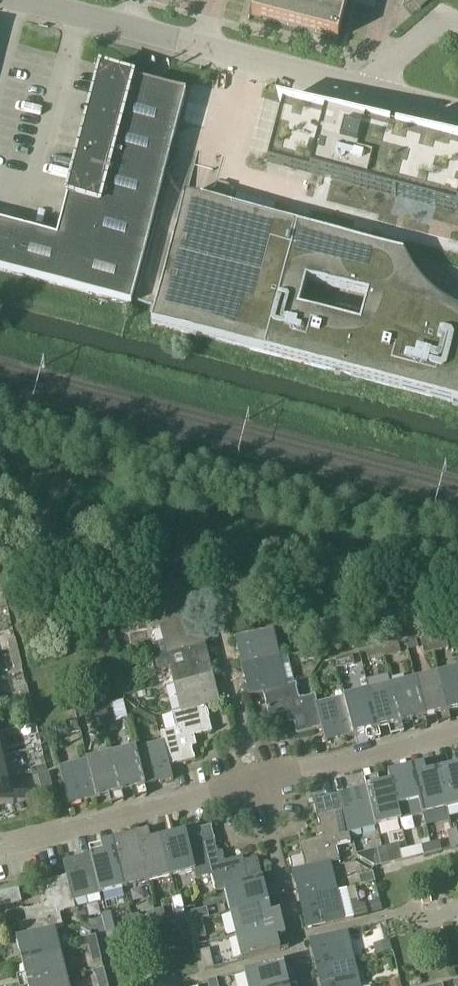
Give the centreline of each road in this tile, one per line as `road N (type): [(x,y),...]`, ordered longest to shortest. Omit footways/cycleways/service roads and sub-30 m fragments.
road 1 (residential): [(457,734),(0,846)]
road 2 (unclassified): [(457,108),(33,0)]

